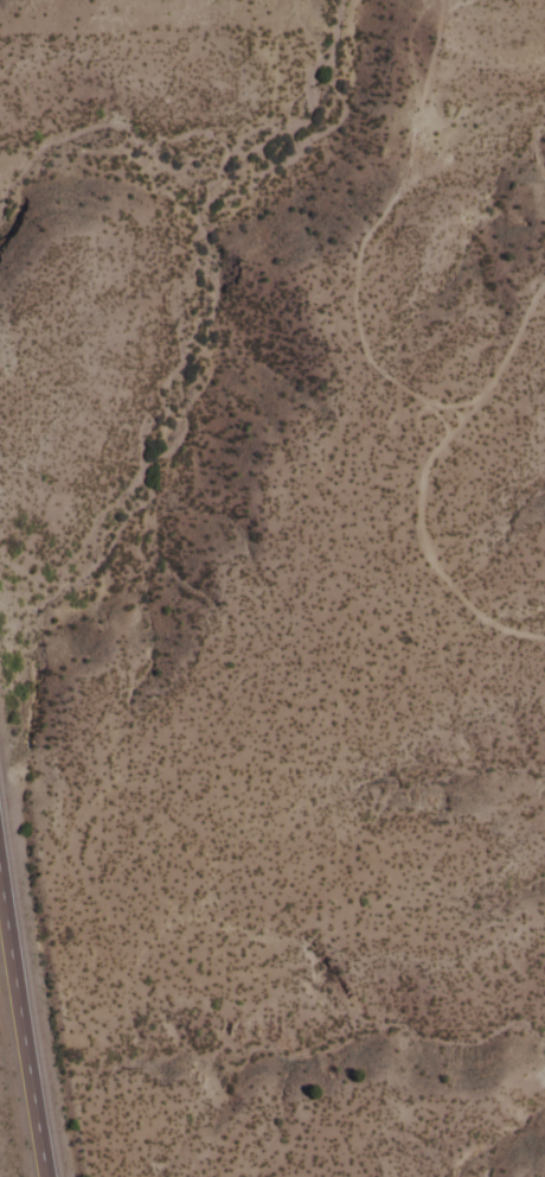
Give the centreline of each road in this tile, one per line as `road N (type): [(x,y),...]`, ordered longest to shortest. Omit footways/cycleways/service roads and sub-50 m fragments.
road 1 (motorway): [(44,1176),(0,892)]

